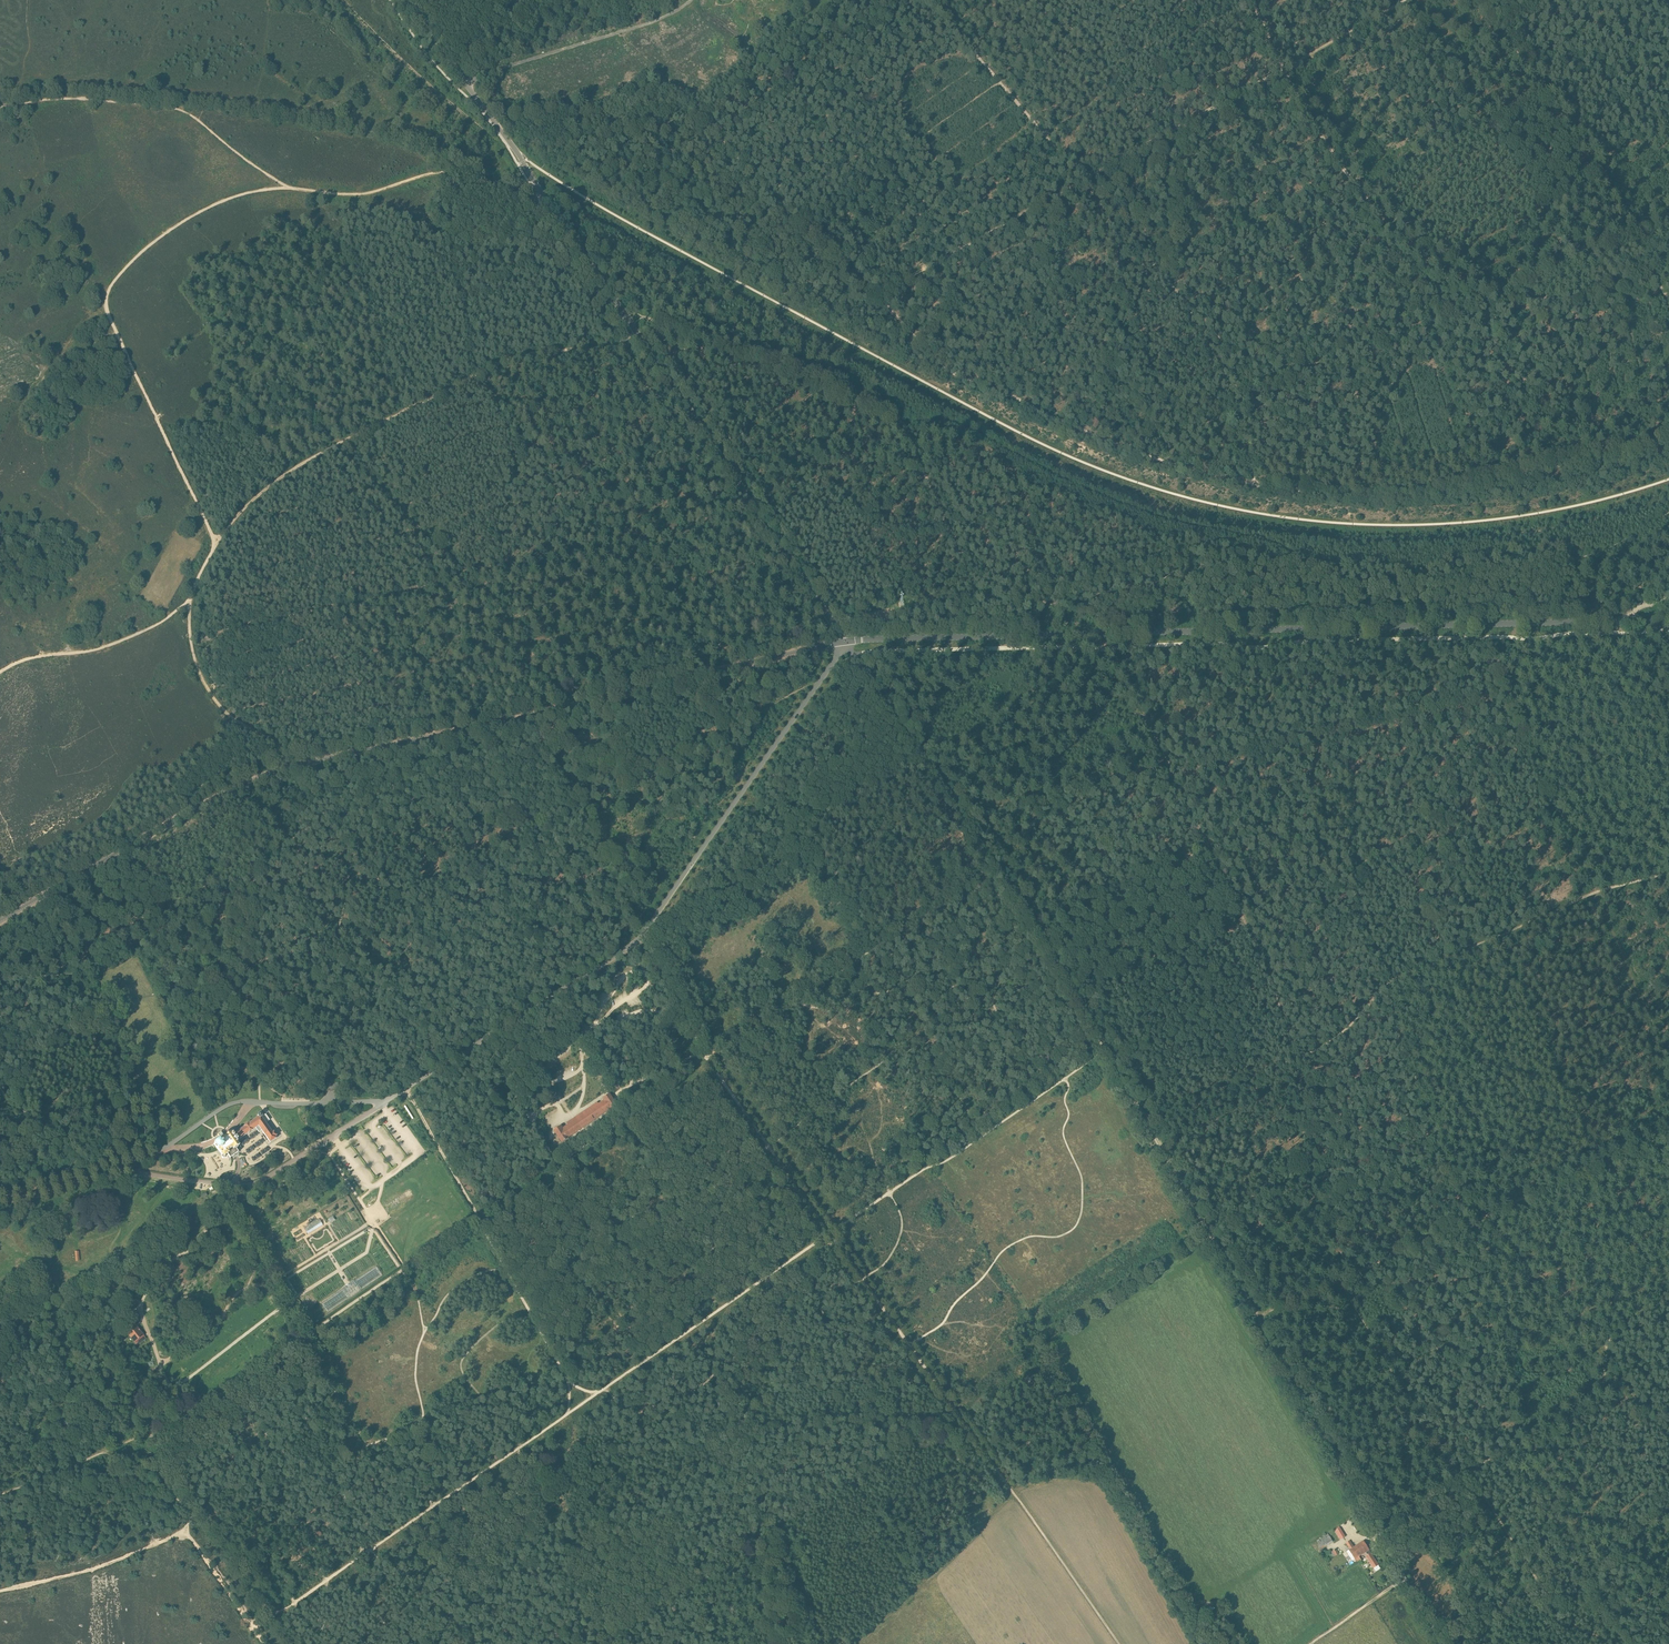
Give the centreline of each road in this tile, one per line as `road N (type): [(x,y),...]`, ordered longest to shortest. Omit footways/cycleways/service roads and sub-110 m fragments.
road 1 (unclassified): [(0,1197),(165,1148),(233,1103),(387,1100),(627,949),(844,641)]
road 2 (tertiary): [(0,919),(227,792),(290,765),(844,641)]
road 3 (secondary): [(844,641),(1668,619)]
road 4 (secondary): [(844,641),(464,81)]
road 5 (track): [(1664,271),(1593,299),(1504,292),(1425,261),(1308,118),(1250,0)]
road 6 (track): [(215,545),(254,499),(337,444),(552,345),(605,345),(634,334)]
road 7 (track): [(1084,179),(1407,0)]
road 8 (unclassified): [(464,81),(664,17),(690,0)]
road 9 (track): [(290,765),(269,738),(235,719),(202,678),(190,603)]
road 10 (track): [(478,1218),(568,1382)]
road 11 (track): [(305,1337),(225,1195)]
road 12 (track): [(141,1309),(163,1267),(203,1237),(208,1210),(225,1195)]
road 13 (track): [(404,1092),(478,1218)]
road 14 (track): [(1084,179),(995,77)]
road 15 (track): [(66,1305),(59,1246),(77,1179)]
road 16 (unclassified): [(1442,1643),(1378,1532)]
road 17 (track): [(212,1400),(172,1389),(141,1309)]

